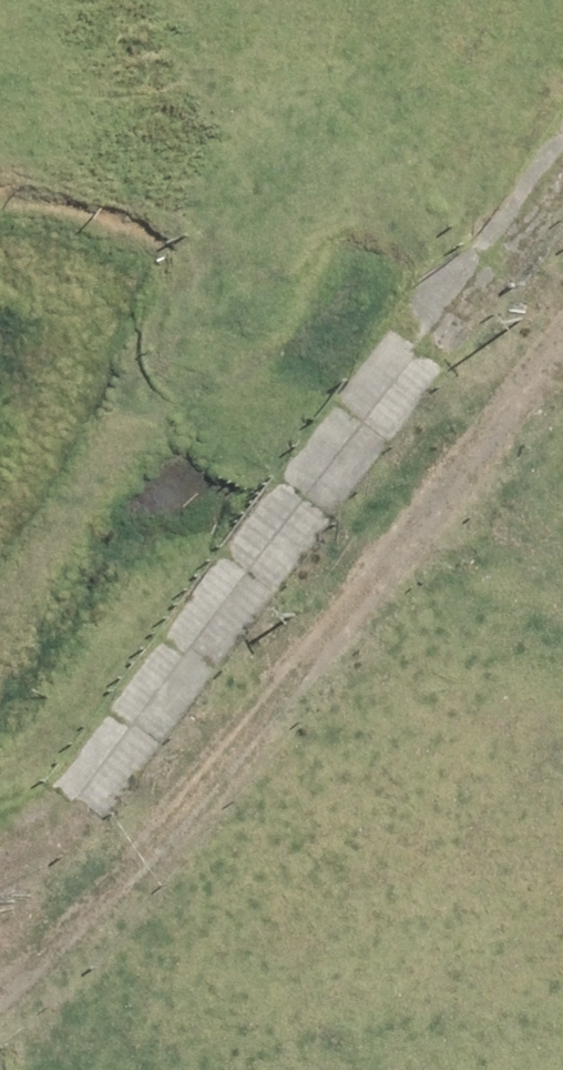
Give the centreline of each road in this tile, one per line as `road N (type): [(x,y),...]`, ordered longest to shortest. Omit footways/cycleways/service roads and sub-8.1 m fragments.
road 1 (track): [(562,309),(46,988),(0,1024)]
road 2 (track): [(0,865),(10,864),(180,698),(562,183)]

